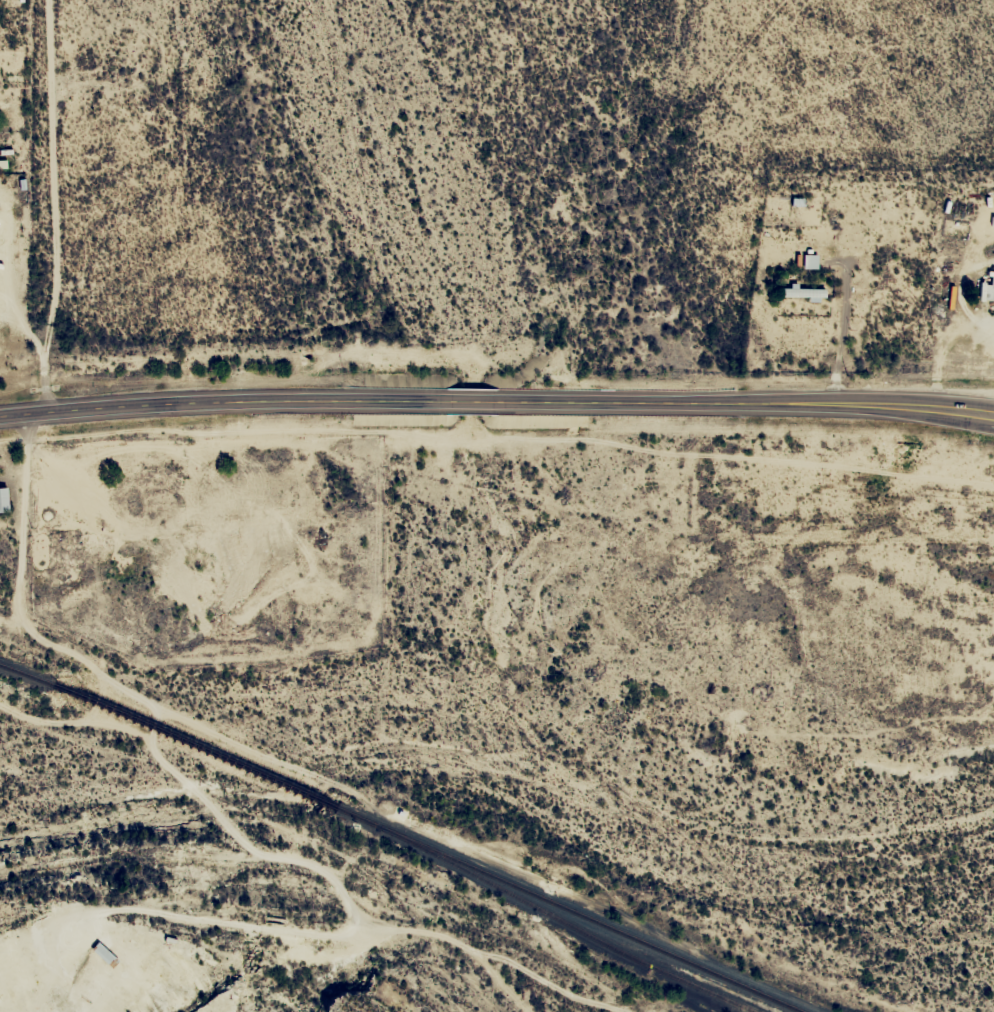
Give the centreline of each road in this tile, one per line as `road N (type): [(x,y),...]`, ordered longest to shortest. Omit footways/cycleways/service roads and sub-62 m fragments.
road 1 (track): [(160,915),(278,959),(337,945),(342,890),(303,836),(155,747),(116,638),(57,555),(53,0)]
road 2 (primary): [(993,415),(843,403),(250,400),(0,416)]

